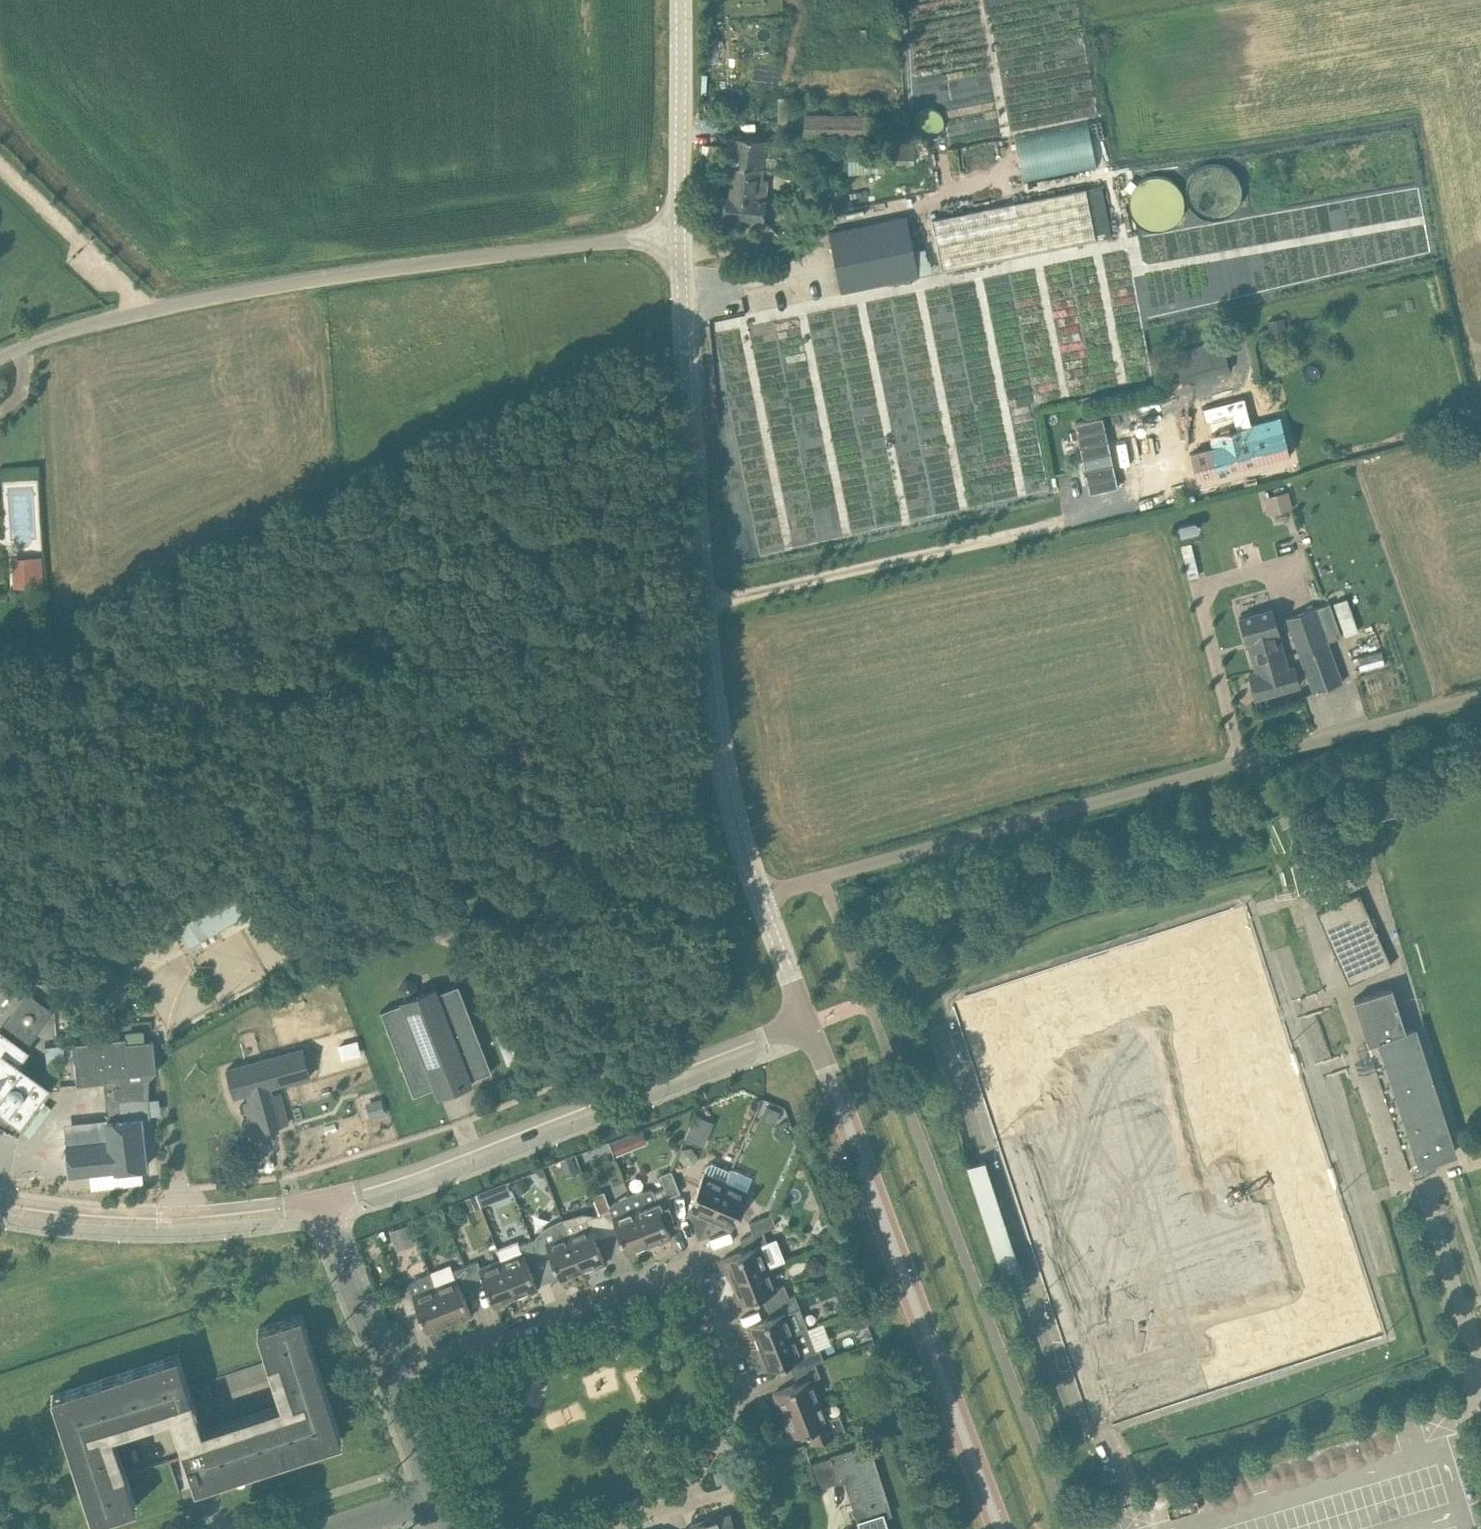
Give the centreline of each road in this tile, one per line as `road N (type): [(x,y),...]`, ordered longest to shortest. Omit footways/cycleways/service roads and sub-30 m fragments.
road 1 (unclassified): [(760,897),(1480,697)]
road 2 (unclassified): [(0,357),(122,314),(364,270),(683,241)]
road 3 (tertiary): [(760,897),(709,677),(683,241)]
road 4 (track): [(549,912),(433,919),(325,961),(162,1053),(184,1218)]
road 5 (residential): [(694,1500),(690,1461),(735,1409),(738,1381),(687,1273),(392,1382)]
road 6 (tertiary): [(1001,1528),(809,1022)]
road 7 (tertiary): [(326,1204),(809,1022)]
road 8 (tertiary): [(0,1205),(184,1218),(326,1204)]
road 9 (tertiary): [(683,241),(681,0)]
road 10 (track): [(760,897),(720,906),(549,912)]
road 11 (residential): [(392,1382),(326,1204)]
road 12 (tertiary): [(809,1022),(760,897)]
road 13 (residential): [(434,1498),(392,1382)]

